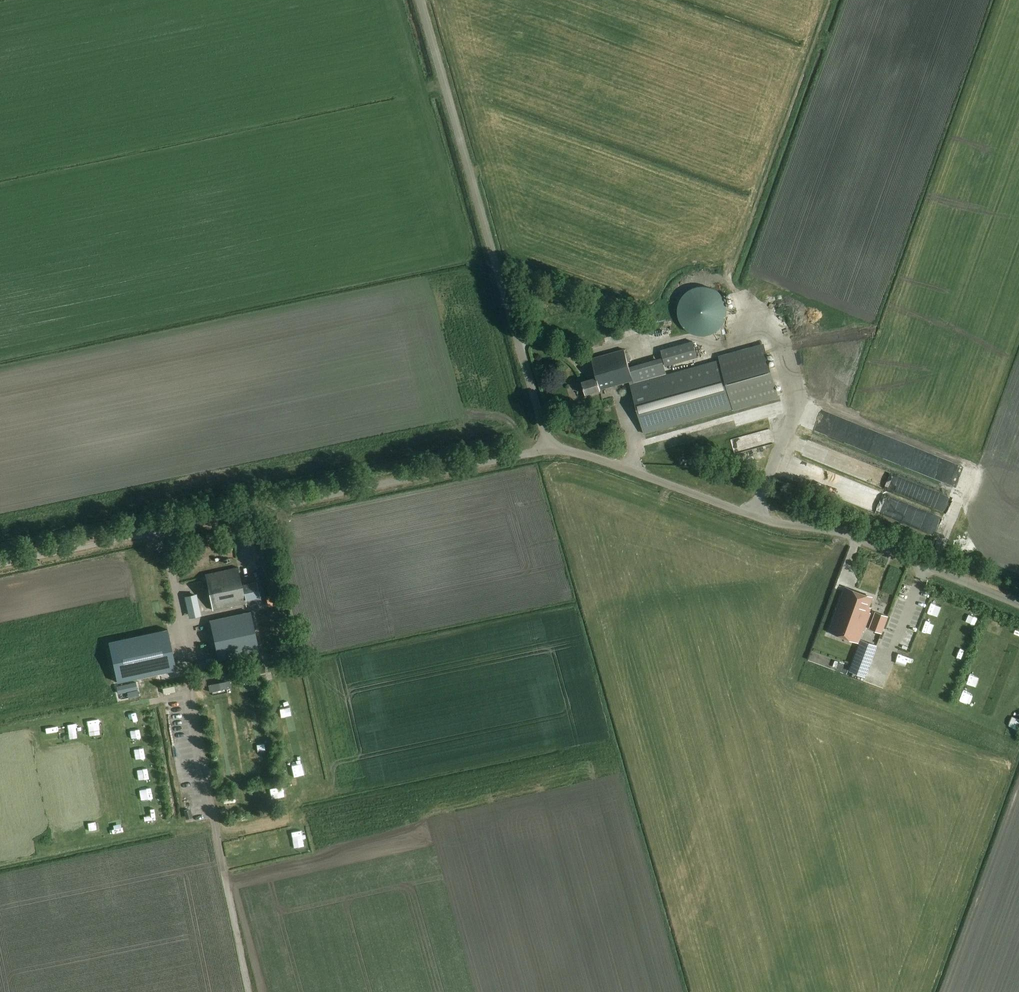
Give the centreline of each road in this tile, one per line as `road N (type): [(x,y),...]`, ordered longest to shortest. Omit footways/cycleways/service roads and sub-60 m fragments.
road 1 (unclassified): [(0,564),(550,451)]
road 2 (unclassified): [(1018,604),(835,529),(754,516),(595,458),(550,451)]
road 3 (unclassified): [(550,451),(420,0)]
road 4 (track): [(218,832),(249,991)]

